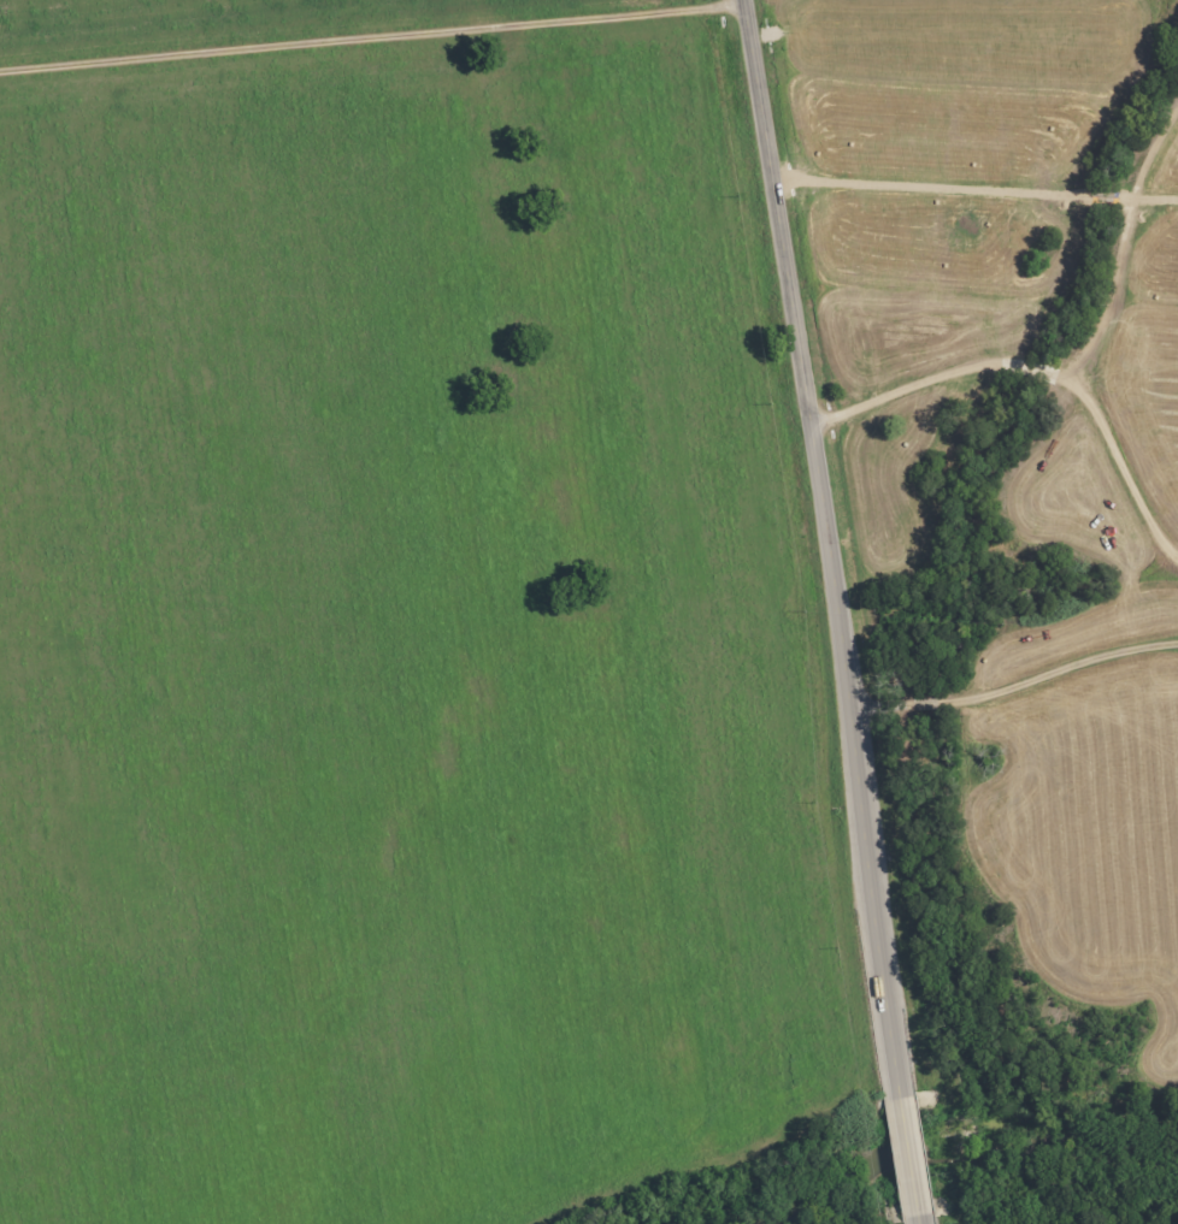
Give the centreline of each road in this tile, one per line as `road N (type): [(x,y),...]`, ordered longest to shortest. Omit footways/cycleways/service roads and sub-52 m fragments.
road 1 (secondary): [(746,0),(938,1223)]

